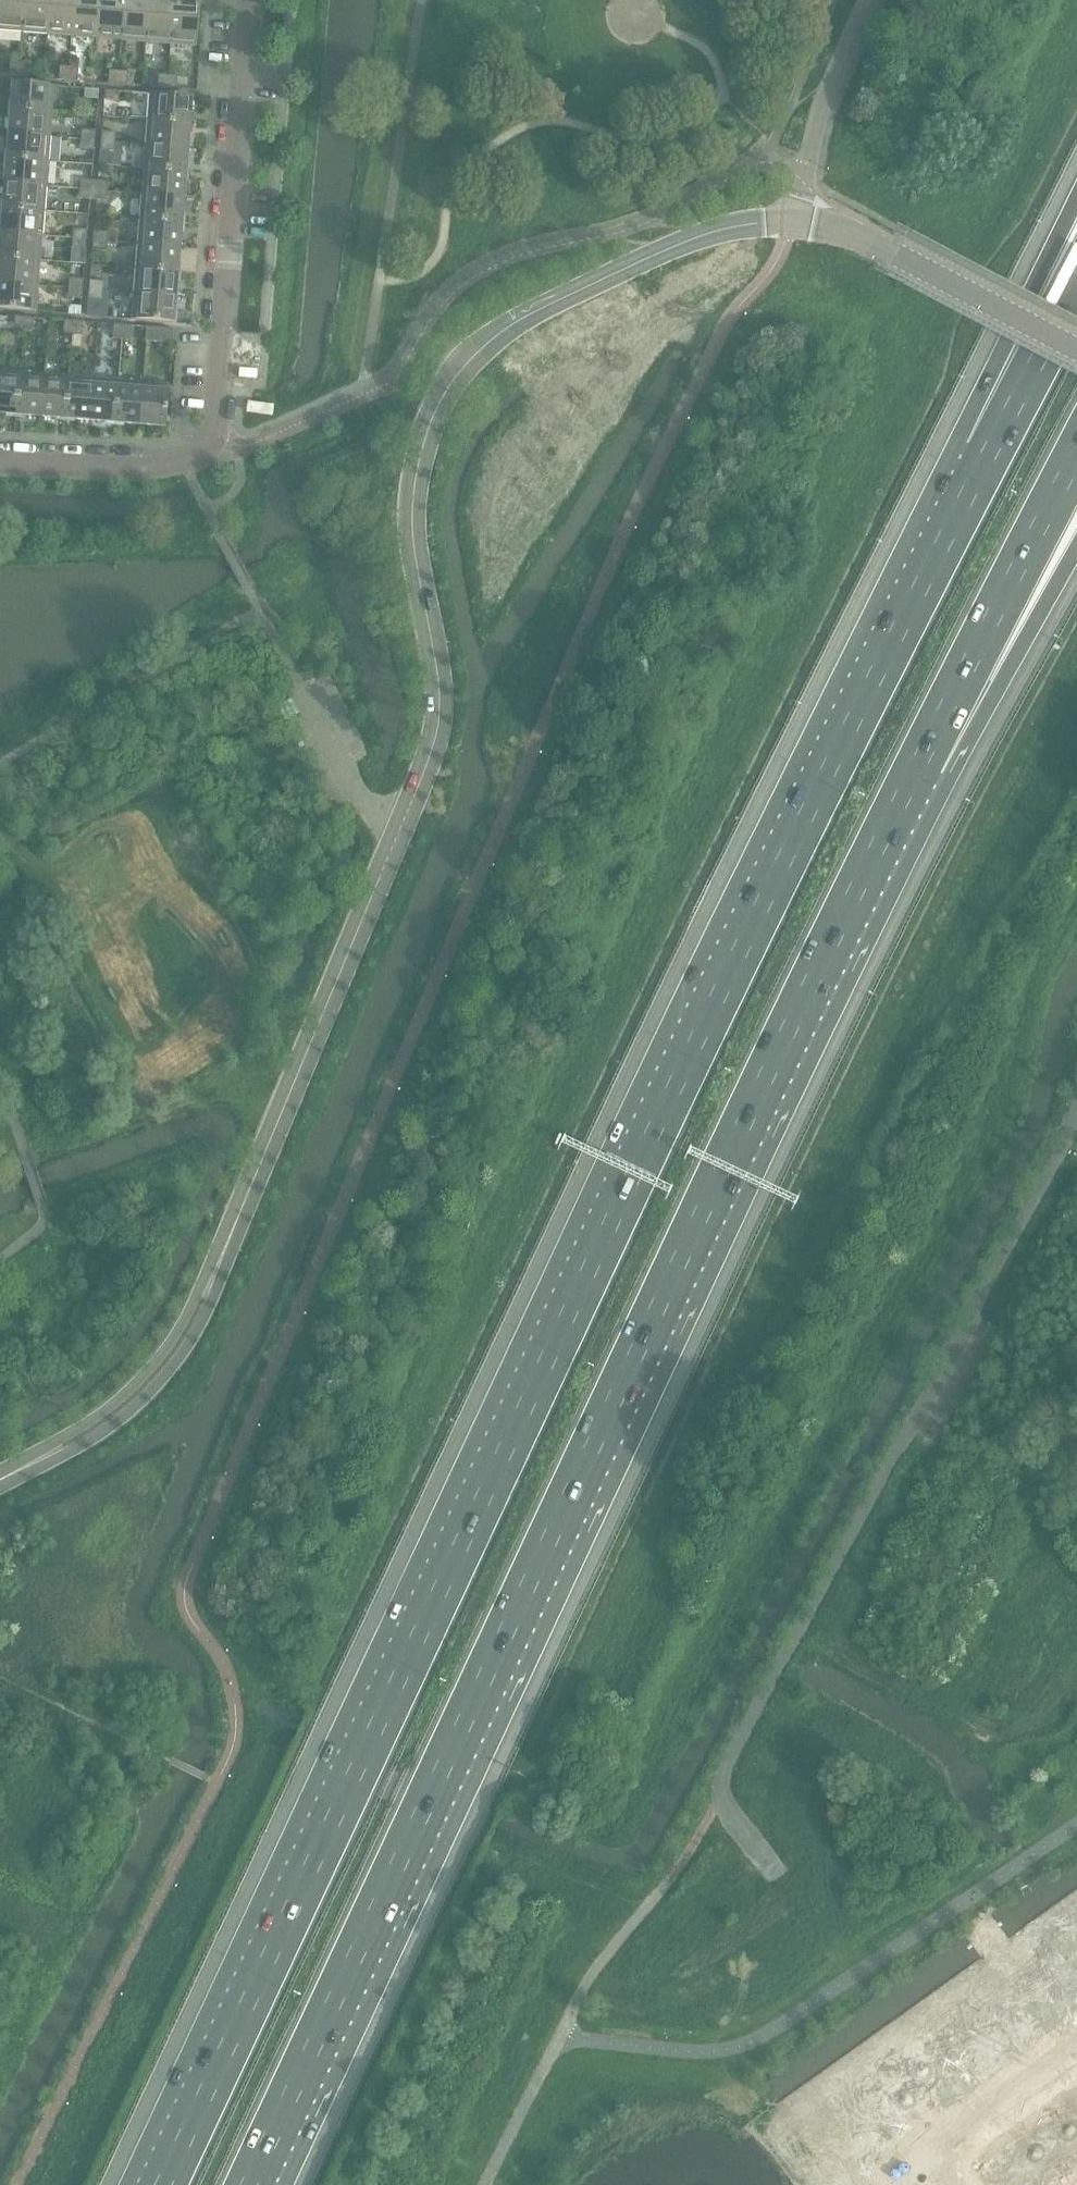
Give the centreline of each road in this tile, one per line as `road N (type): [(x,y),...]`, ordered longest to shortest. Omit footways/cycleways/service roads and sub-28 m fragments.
road 1 (motorway): [(990,451),(162,2184)]
road 2 (unclassified): [(0,1477),(91,1427),(142,1383),(196,1306),(391,845),(434,739),(440,688),(412,500),(417,454),(435,408),(464,363),(509,323),(693,241),(798,221)]
road 3 (motorway): [(255,2184),(746,1117),(920,761)]
road 4 (unclassified): [(724,1798),(731,1755),(1076,1121)]
road 5 (residential): [(248,0),(212,449)]
road 6 (motorway): [(920,761),(1076,451)]
road 7 (unclassified): [(1076,344),(844,225),(798,221)]
road 8 (motorway): [(920,761),(1076,532)]
road 9 (unclassified): [(798,221),(831,100),(875,0)]
road 10 (motorway): [(1076,236),(990,451)]
road 11 (residential): [(0,462),(148,467),(212,449)]
road 12 (motorway): [(1076,295),(990,451)]
road 13 (residential): [(931,2149),(1076,2050)]

